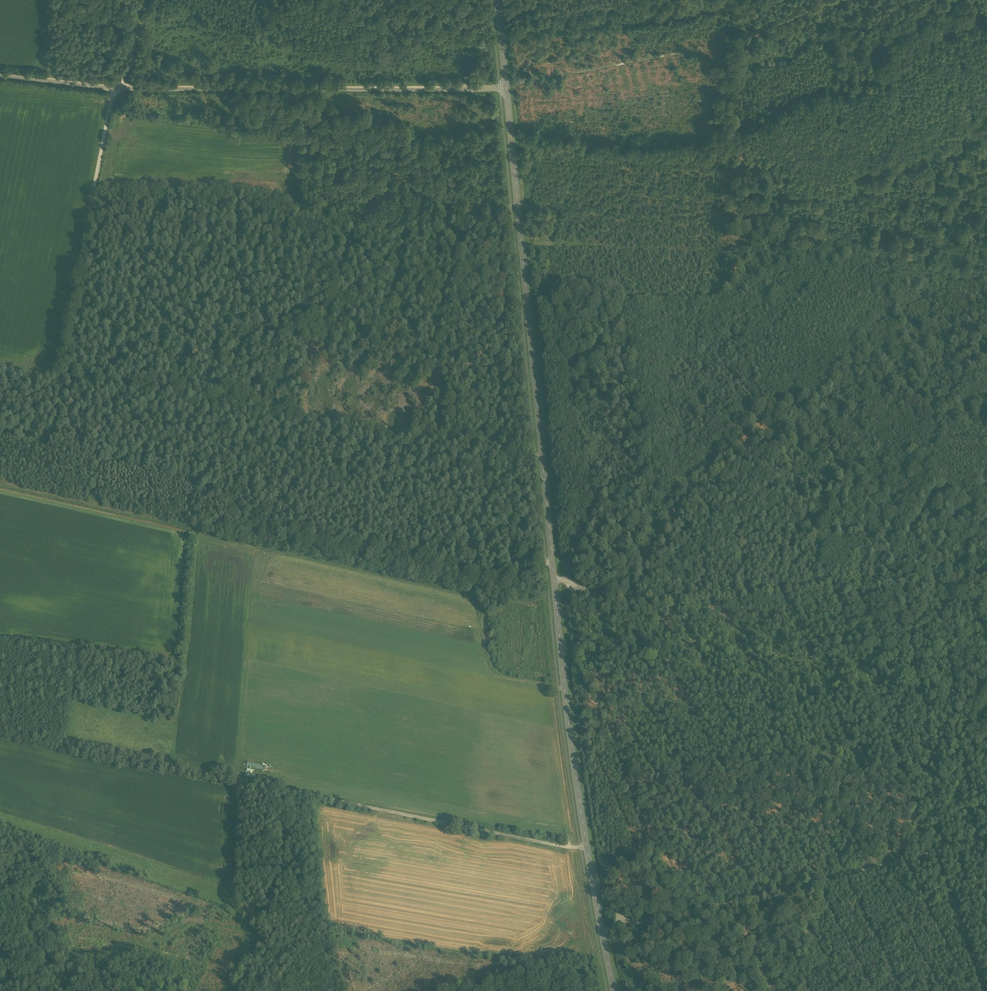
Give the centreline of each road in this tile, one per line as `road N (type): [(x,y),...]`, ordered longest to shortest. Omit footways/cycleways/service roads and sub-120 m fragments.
road 1 (tertiary): [(506,87),(569,731),(613,990)]
road 2 (track): [(218,990),(245,934),(233,910),(242,783),(586,847)]
road 3 (unclassified): [(506,87),(120,88),(0,75)]
road 4 (track): [(986,559),(637,606),(554,581)]
road 5 (track): [(602,931),(986,840)]
road 6 (track): [(114,88),(60,364),(47,375),(0,367)]
road 7 (track): [(506,87),(770,28),(836,0)]

